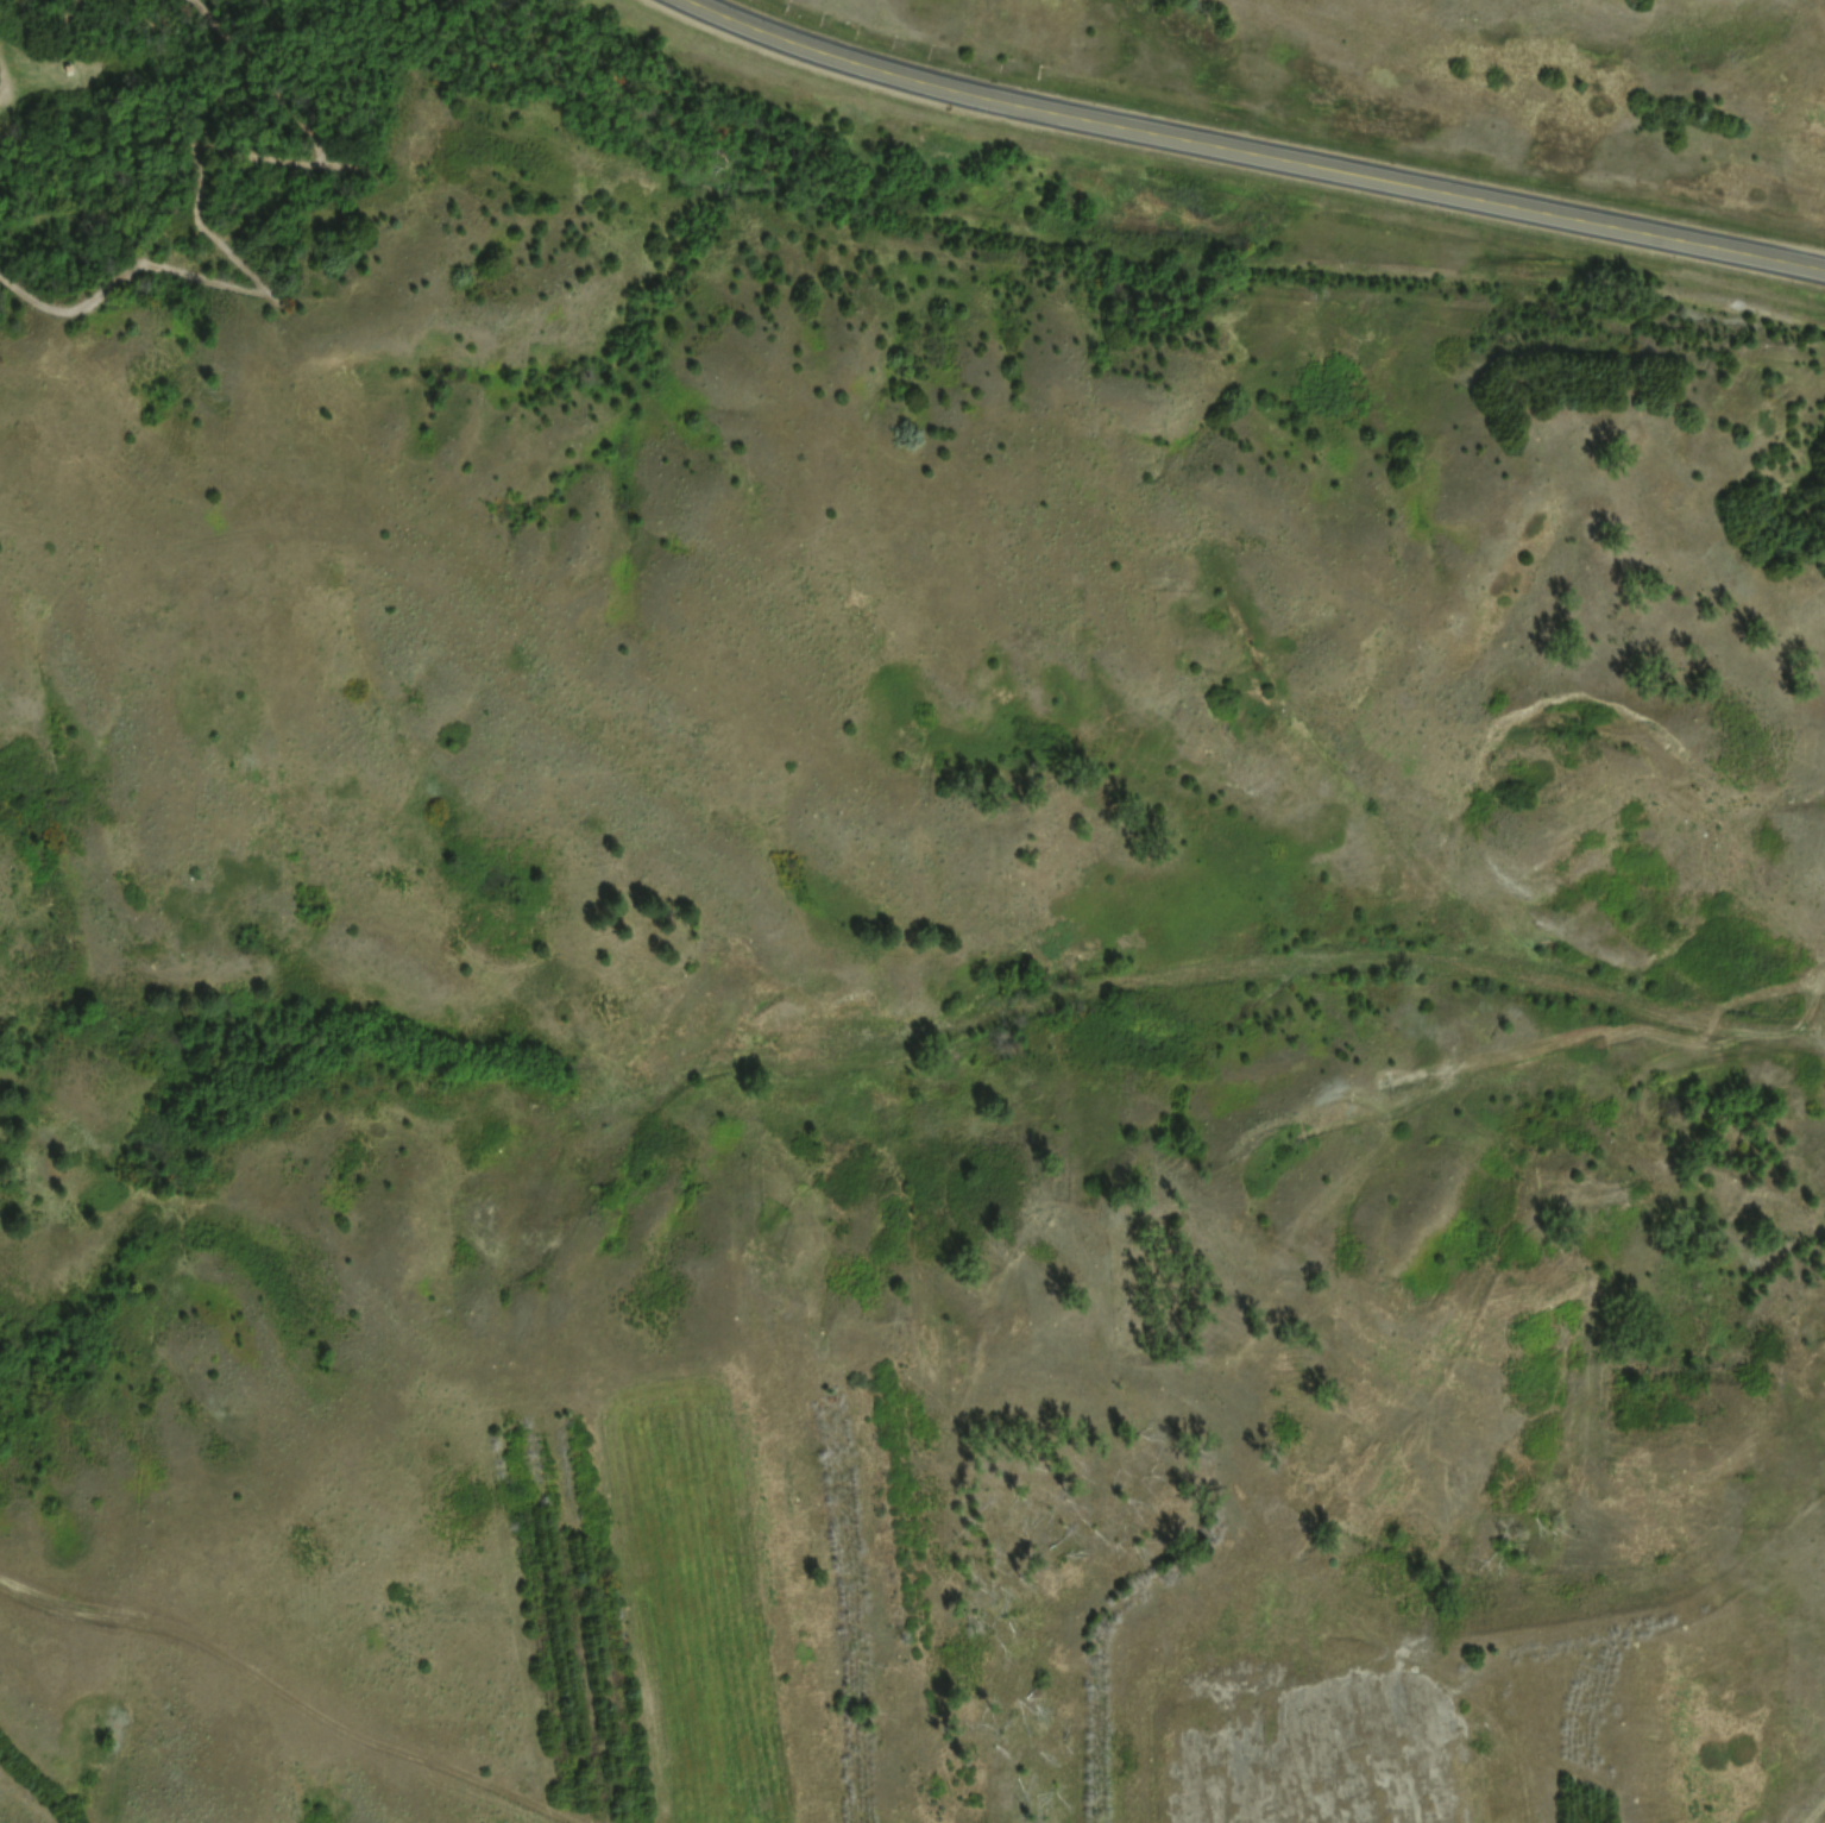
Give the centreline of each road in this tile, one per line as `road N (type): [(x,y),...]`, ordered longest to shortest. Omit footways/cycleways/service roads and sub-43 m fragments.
road 1 (primary): [(1824,272),(1003,99),(813,49),(691,0)]
road 2 (track): [(896,1032),(1179,972),(1393,957),(1518,972),(1824,1043)]
road 3 (track): [(0,1580),(120,1614),(184,1620),(251,1668),(427,1765),(603,1822)]

